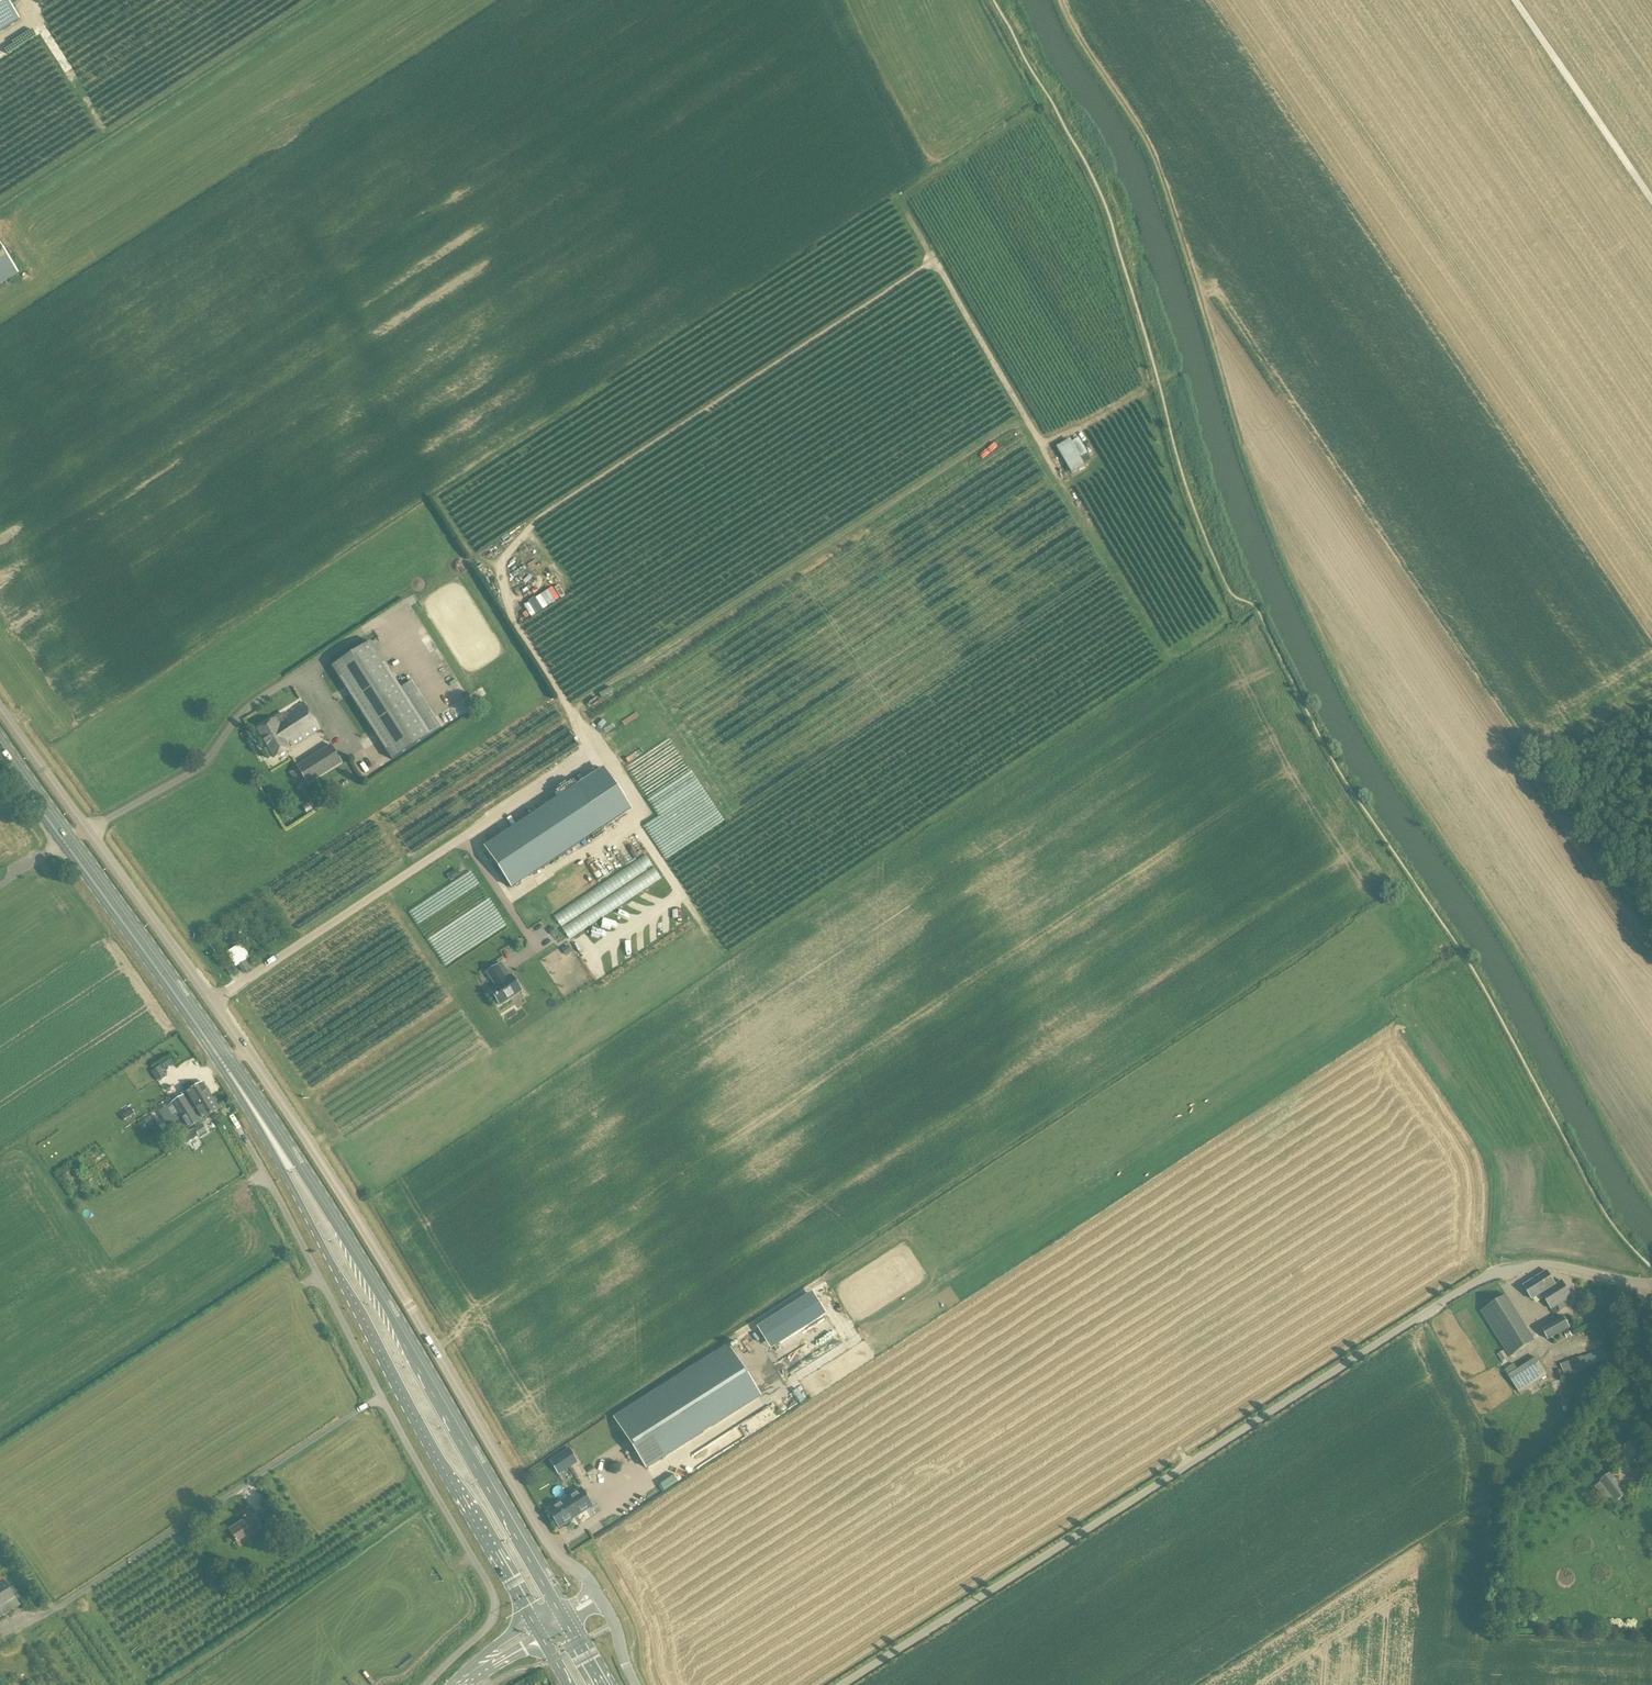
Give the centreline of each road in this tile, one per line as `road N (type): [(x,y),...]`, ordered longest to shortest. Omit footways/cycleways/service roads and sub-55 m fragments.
road 1 (unclassified): [(595,1590),(551,1547),(339,1189),(0,703)]
road 2 (unclassified): [(1640,1281),(1542,1264),(1483,1278),(841,1684)]
road 3 (primary): [(562,1608),(330,1217),(191,1015)]
road 4 (primary): [(191,1015),(532,1623)]
road 5 (unclassified): [(234,1121),(492,1591),(488,1627),(426,1684)]
road 6 (primary): [(191,1015),(0,749)]

